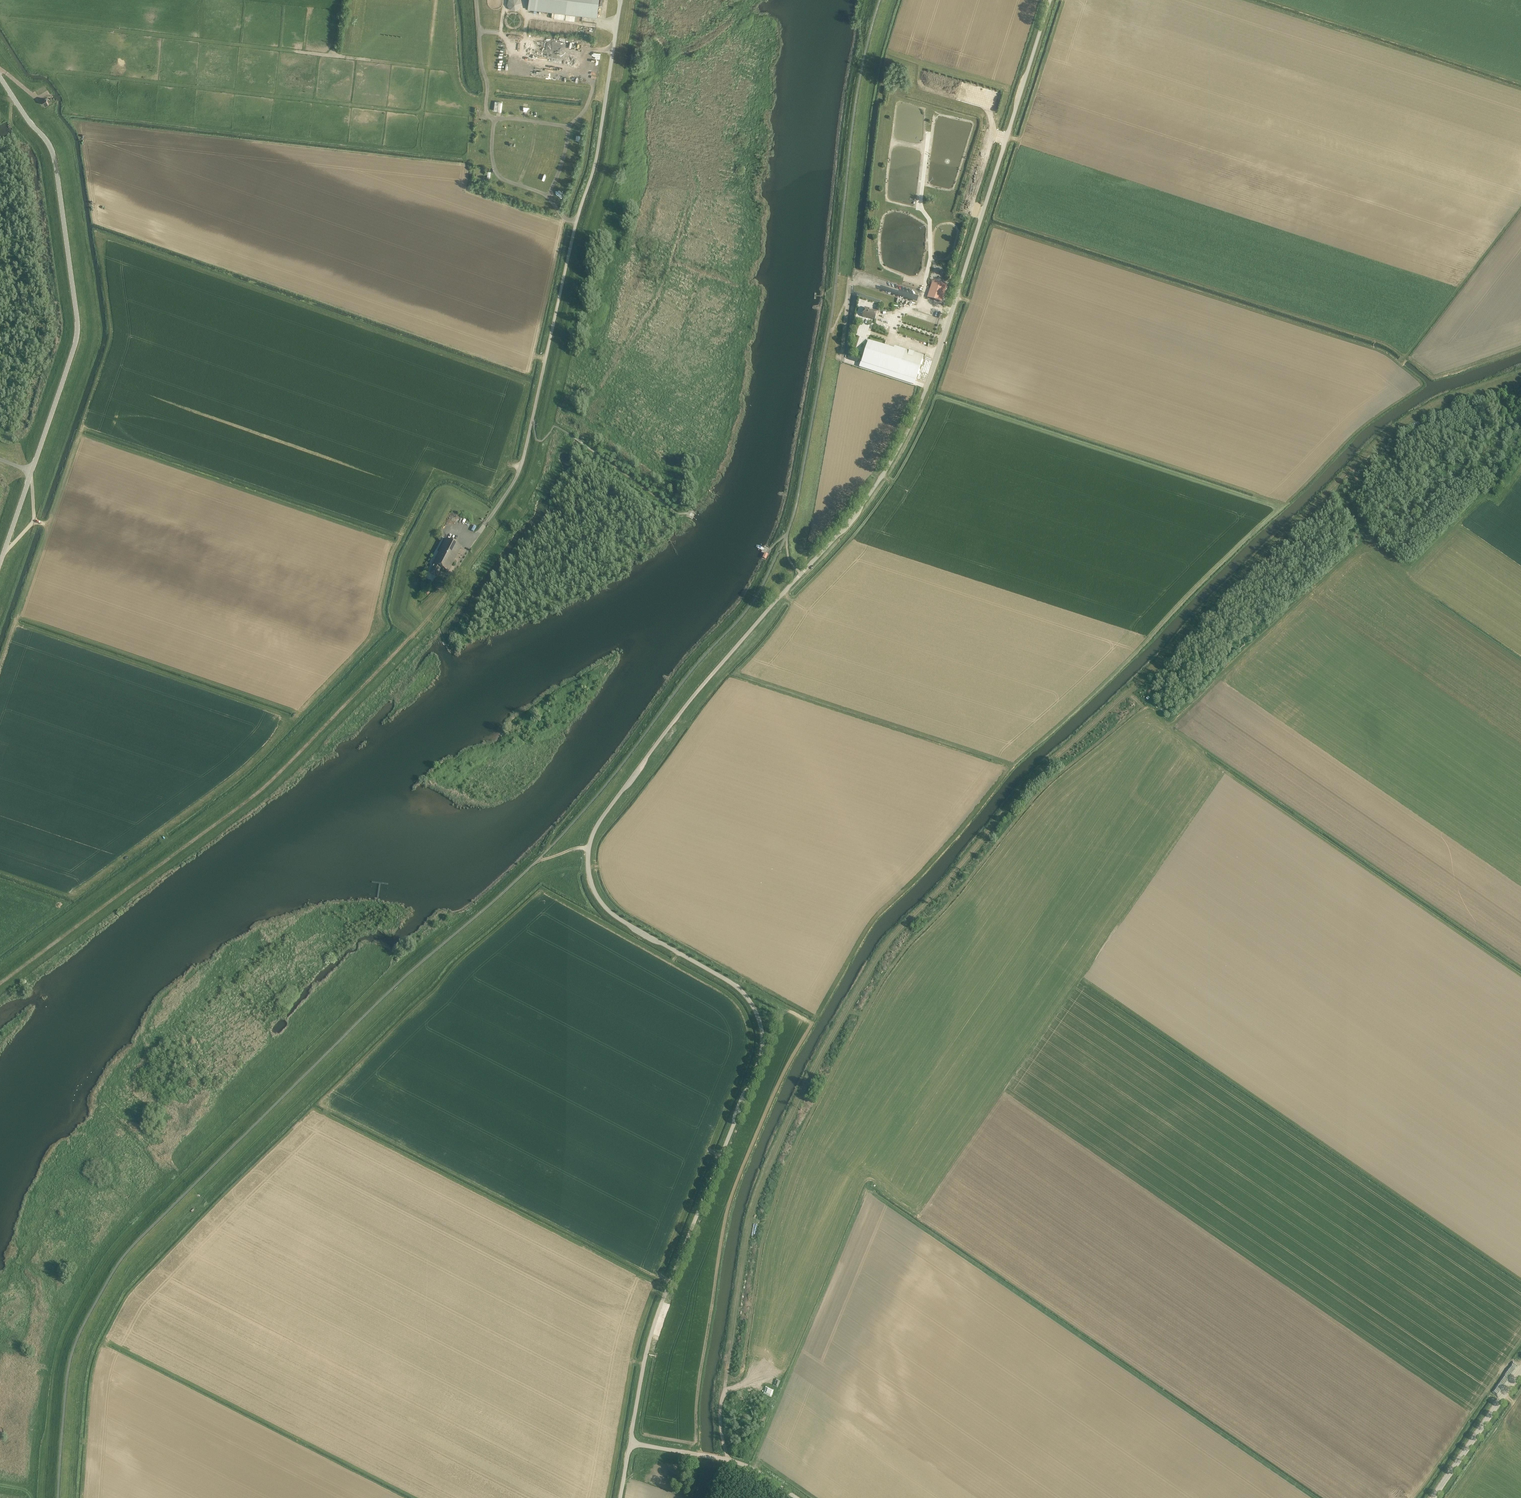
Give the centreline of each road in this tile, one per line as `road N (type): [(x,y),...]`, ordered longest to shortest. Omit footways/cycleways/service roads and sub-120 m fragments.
road 1 (unclassified): [(630,1445),(662,1303),(763,1032),(734,983),(601,903),(590,845),(666,731),(895,466),(931,385),(1051,0)]
road 2 (unclassified): [(485,525),(521,468),(598,154),(619,0)]
road 3 (unclassified): [(31,472),(78,332),(53,155),(0,79)]
road 4 (unclassified): [(801,1497),(728,1458),(630,1445)]
road 5 (unclassified): [(1431,1497),(1520,1369)]

